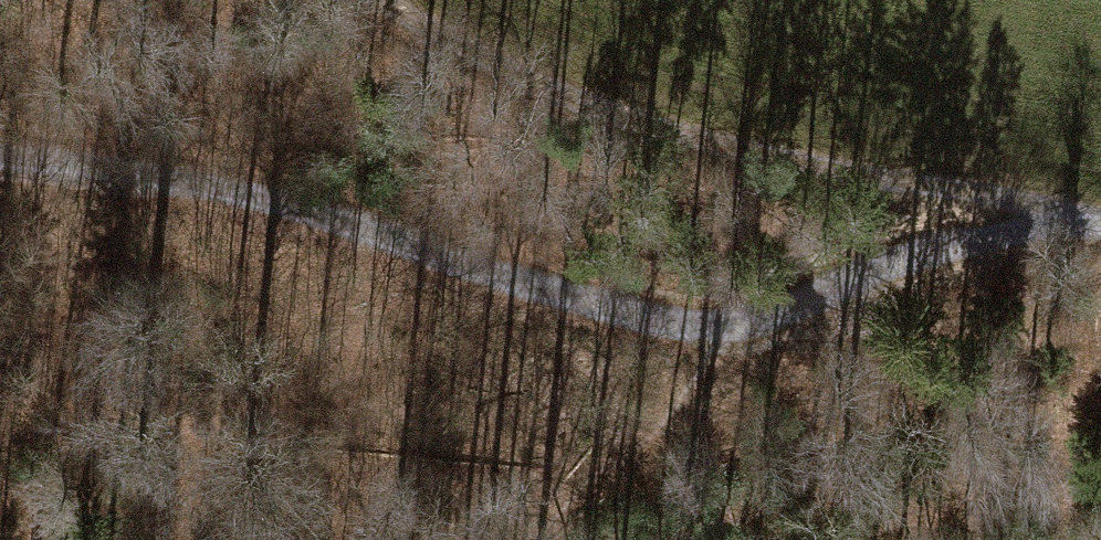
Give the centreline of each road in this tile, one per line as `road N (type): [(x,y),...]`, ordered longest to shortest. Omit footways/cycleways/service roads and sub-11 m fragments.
road 1 (track): [(0,158),(118,169),(436,250),(694,328),(771,318),(896,255),(980,230),(997,198)]
road 2 (track): [(406,0),(696,144),(1100,217)]

